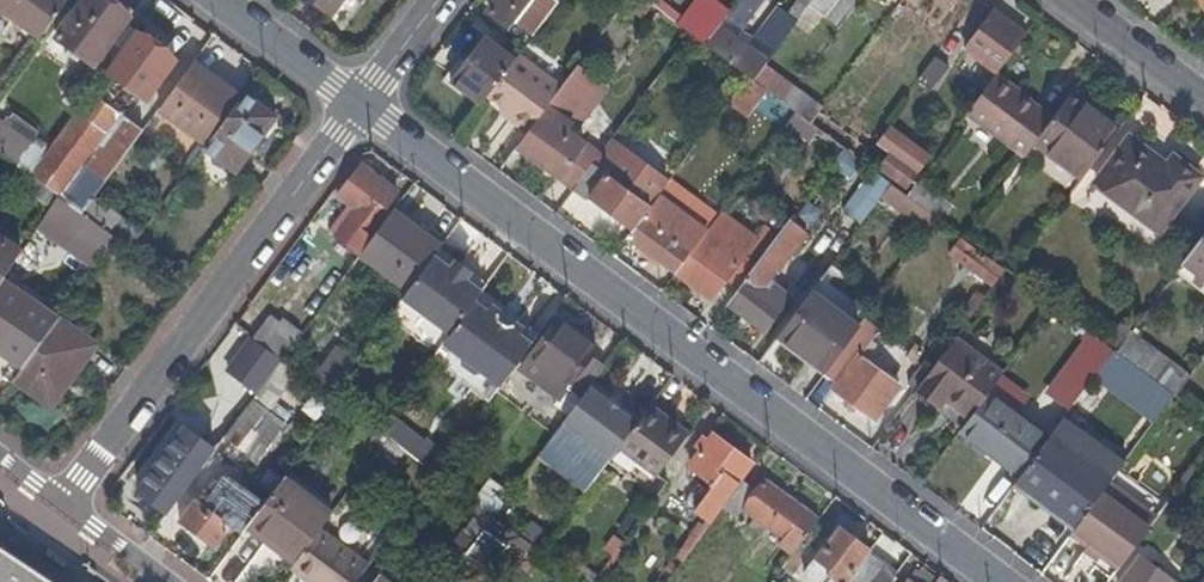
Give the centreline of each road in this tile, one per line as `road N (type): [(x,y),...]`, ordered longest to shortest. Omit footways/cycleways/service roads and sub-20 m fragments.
road 1 (residential): [(361,107),(998,581)]
road 2 (residential): [(361,107),(64,512)]
road 3 (residential): [(220,0),(361,107)]
road 4 (residential): [(1203,103),(1066,0)]
road 5 (residential): [(440,0),(361,107)]

